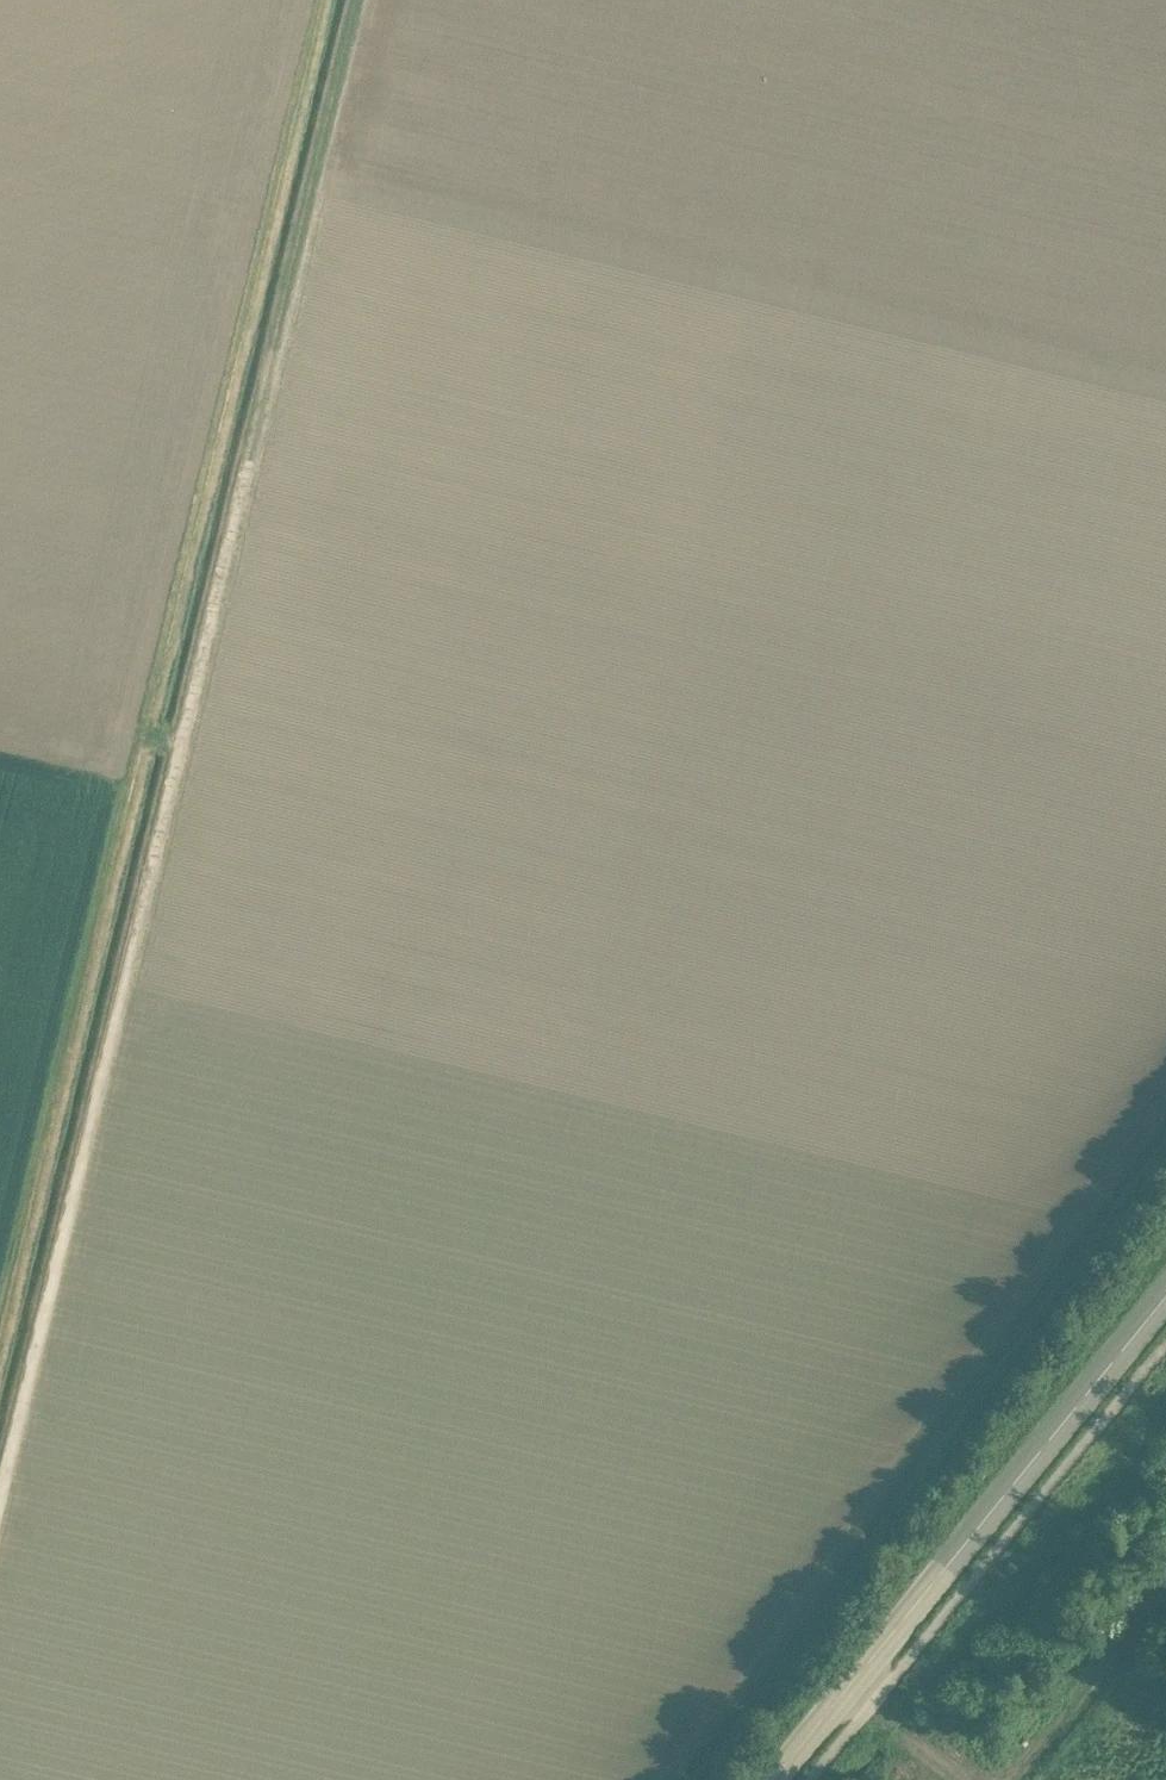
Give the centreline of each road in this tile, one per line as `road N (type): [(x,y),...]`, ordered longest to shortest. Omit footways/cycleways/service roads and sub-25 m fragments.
road 1 (track): [(0,1497),(357,0)]
road 2 (tertiary): [(768,1779),(1165,1292)]

